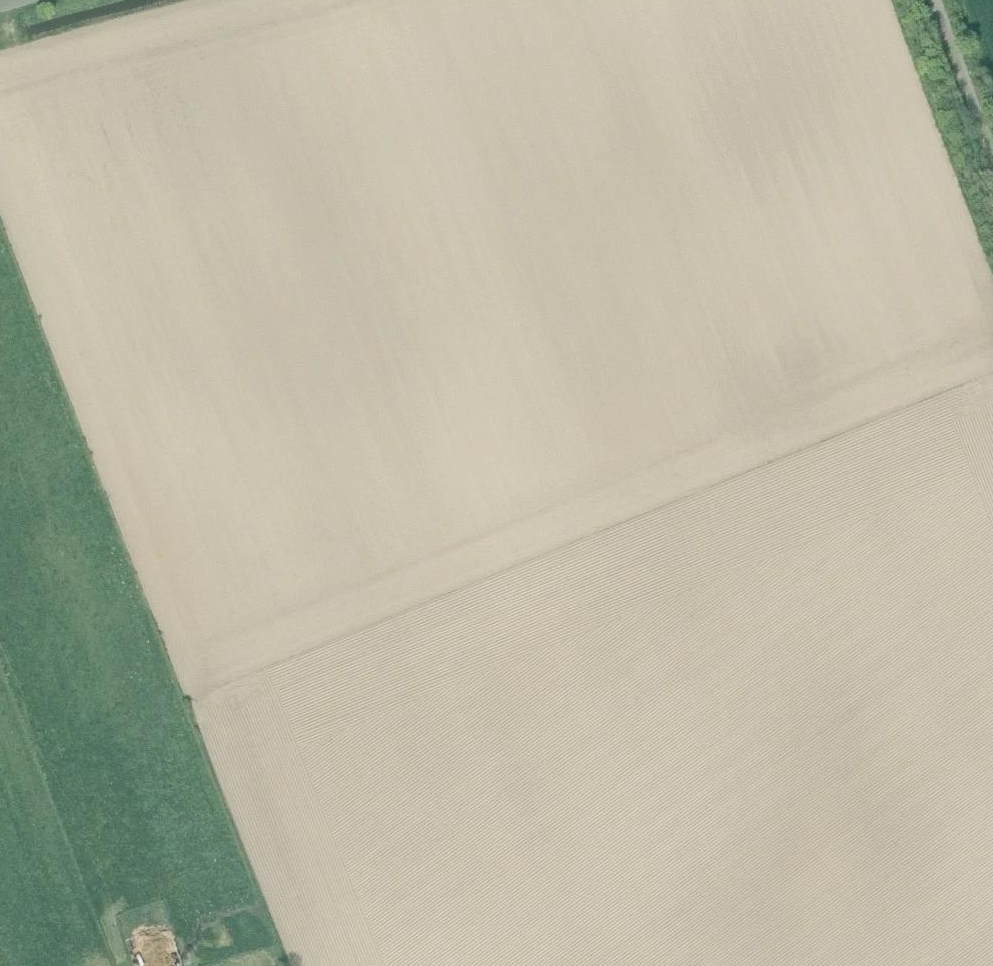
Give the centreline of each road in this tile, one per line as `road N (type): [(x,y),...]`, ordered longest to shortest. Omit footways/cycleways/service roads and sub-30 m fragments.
road 1 (unclassified): [(992,144),(941,0)]

